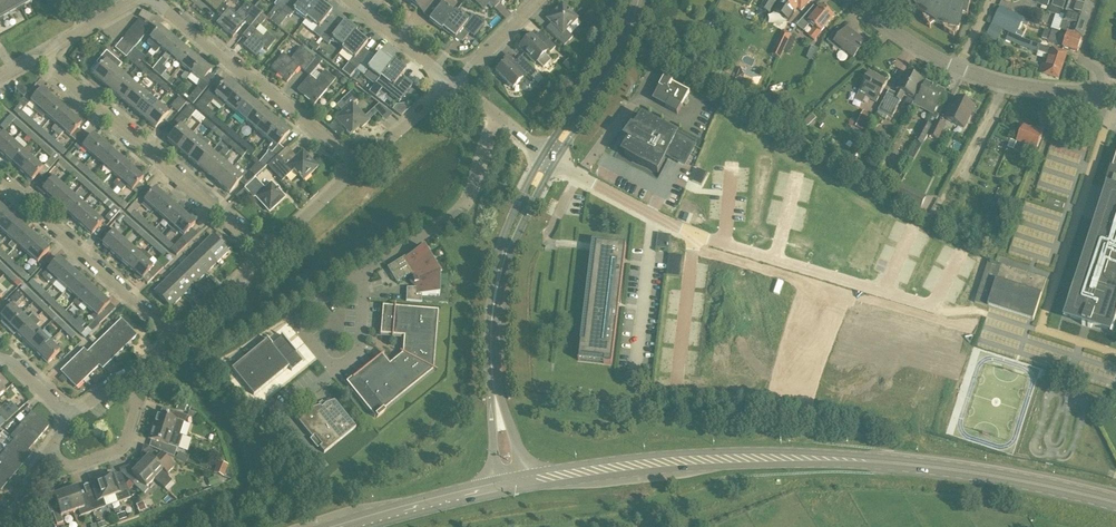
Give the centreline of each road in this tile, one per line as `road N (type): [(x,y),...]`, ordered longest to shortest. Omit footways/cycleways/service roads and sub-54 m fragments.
road 1 (primary): [(1115,503),(927,468),(824,460),(724,460),(512,485)]
road 2 (residential): [(933,307),(695,236),(580,177)]
road 3 (secondary): [(512,485),(491,357),(492,312),(510,231),(551,157)]
road 4 (residential): [(267,253),(45,58)]
road 5 (residential): [(359,168),(159,0)]
road 6 (residential): [(169,336),(0,177)]
road 7 (residential): [(361,276),(466,203),(499,118)]
road 8 (secondary): [(551,157),(611,72),(639,0)]
road 9 (residential): [(293,315),(332,367),(357,348),(361,276)]
road 10 (primary): [(357,526),(512,485)]
road 11 (residential): [(49,454),(66,467),(124,446),(137,405),(122,377)]
road 12 (residential): [(1102,90),(1006,85),(960,70)]
road 13 (residential): [(169,336),(267,253)]
road 14 (residential): [(445,83),(349,0)]
road 15 (residential): [(960,70),(856,0)]
road 16 (residential): [(267,253),(359,168)]
road 17 (residential): [(649,75),(580,177)]
road 18 (residential): [(359,168),(445,83)]

